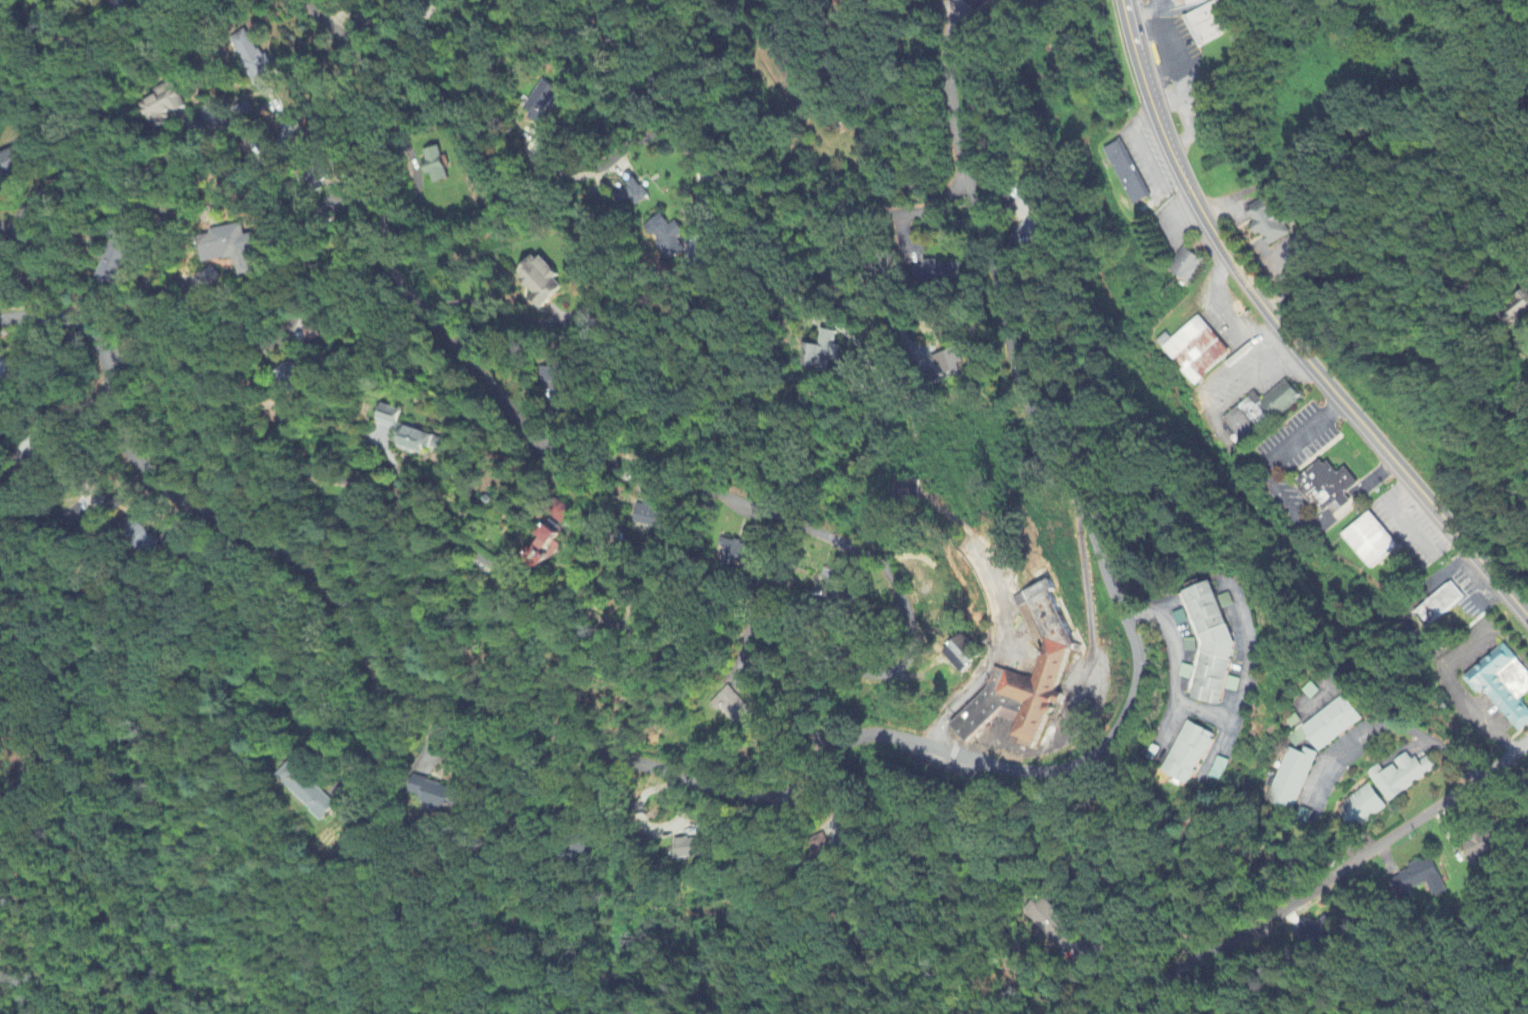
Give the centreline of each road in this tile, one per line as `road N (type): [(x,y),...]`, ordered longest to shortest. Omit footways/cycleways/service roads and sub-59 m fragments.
road 1 (residential): [(0,325),(62,322),(77,329),(99,353),(125,448),(138,467),(305,569),(377,668),(423,700),(497,706),(571,742),(762,800),(804,789),(828,755),(883,739),(1021,772),(1073,762),(1118,711),(1129,637),(1095,534),(1022,385),(962,176),(944,52),(952,16),(966,0)]
road 2 (residential): [(99,353),(186,428),(228,451),(414,517),(535,597),(607,628),(627,631),(637,623),(609,530),(568,494),(409,297),(390,259),(374,92),(363,59),(304,0)]
road 3 (primary): [(1527,623),(1281,334),(1221,249),(1173,160),(1122,0)]
road 4 (residential): [(828,755),(803,715),(796,673),(807,661),(866,672),(906,660),(914,641),(891,571),(800,525),(666,477),(526,440)]
road 5 (residential): [(198,131),(179,149),(160,241),(192,293),(251,343),(269,345),(283,339),(303,305),(287,218),(232,130),(214,123),(198,131)]
road 6 (residential): [(1127,1013),(1169,978),(1274,917),(1527,742)]
road 7 (residential): [(962,176),(933,209),(896,219),(717,179),(660,139),(646,139),(584,176),(555,176),(535,150)]
road 8 (residential): [(31,0),(93,124),(87,140),(26,199),(0,261)]
road 9 (residential): [(179,149),(103,182),(26,199)]

